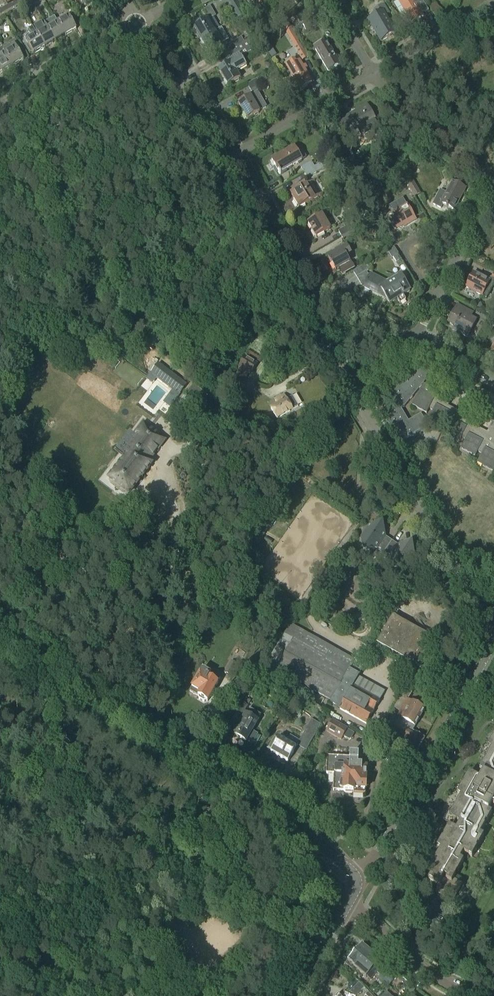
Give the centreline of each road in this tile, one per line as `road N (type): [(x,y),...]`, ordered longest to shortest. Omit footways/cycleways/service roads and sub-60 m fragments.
road 1 (secondary): [(284,818),(257,794),(0,647)]
road 2 (residential): [(493,631),(354,394)]
road 3 (tertiary): [(381,851),(493,646)]
road 4 (residential): [(219,163),(372,74)]
road 5 (residential): [(219,163),(136,22)]
road 6 (residential): [(493,177),(427,132),(372,74)]
road 7 (residential): [(0,104),(136,22)]
road 8 (residential): [(298,299),(219,163)]
road 9 (residential): [(468,995),(436,979),(371,919),(344,908)]
road 10 (residential): [(372,74),(493,4)]
road 11 (residential): [(436,299),(403,247),(439,229),(466,239)]
road 12 (residential): [(415,339),(331,295),(298,299)]

